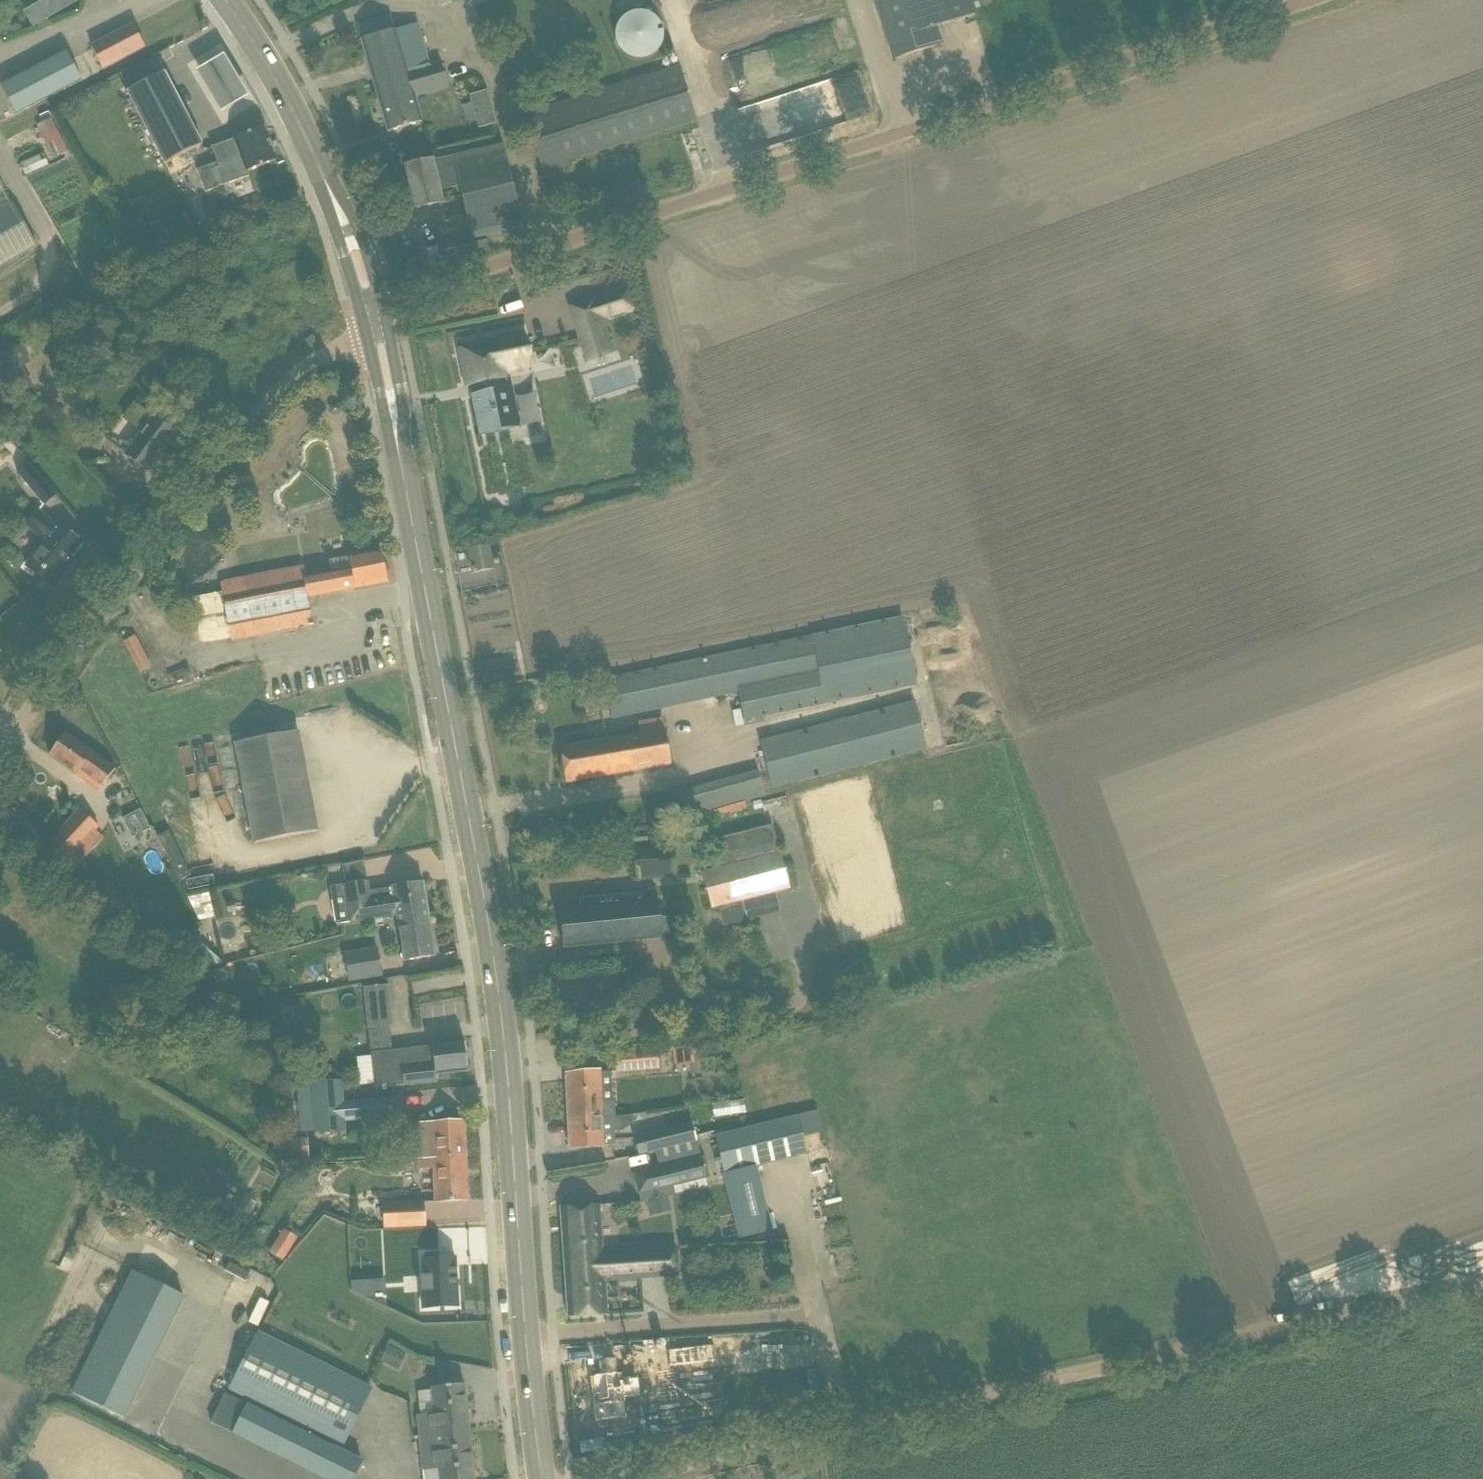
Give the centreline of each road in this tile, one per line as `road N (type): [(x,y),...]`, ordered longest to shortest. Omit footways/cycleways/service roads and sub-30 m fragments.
road 1 (tertiary): [(542,1478),(483,914),(397,441)]
road 2 (unclassified): [(381,307),(1302,0)]
road 3 (track): [(1482,1286),(613,1478)]
road 4 (unclassified): [(0,753),(219,439),(271,390),(365,332)]
road 5 (tertiary): [(224,0),(296,114),(334,199)]
road 6 (tertiary): [(334,199),(365,332)]
road 7 (tertiary): [(397,441),(401,403),(381,307)]

